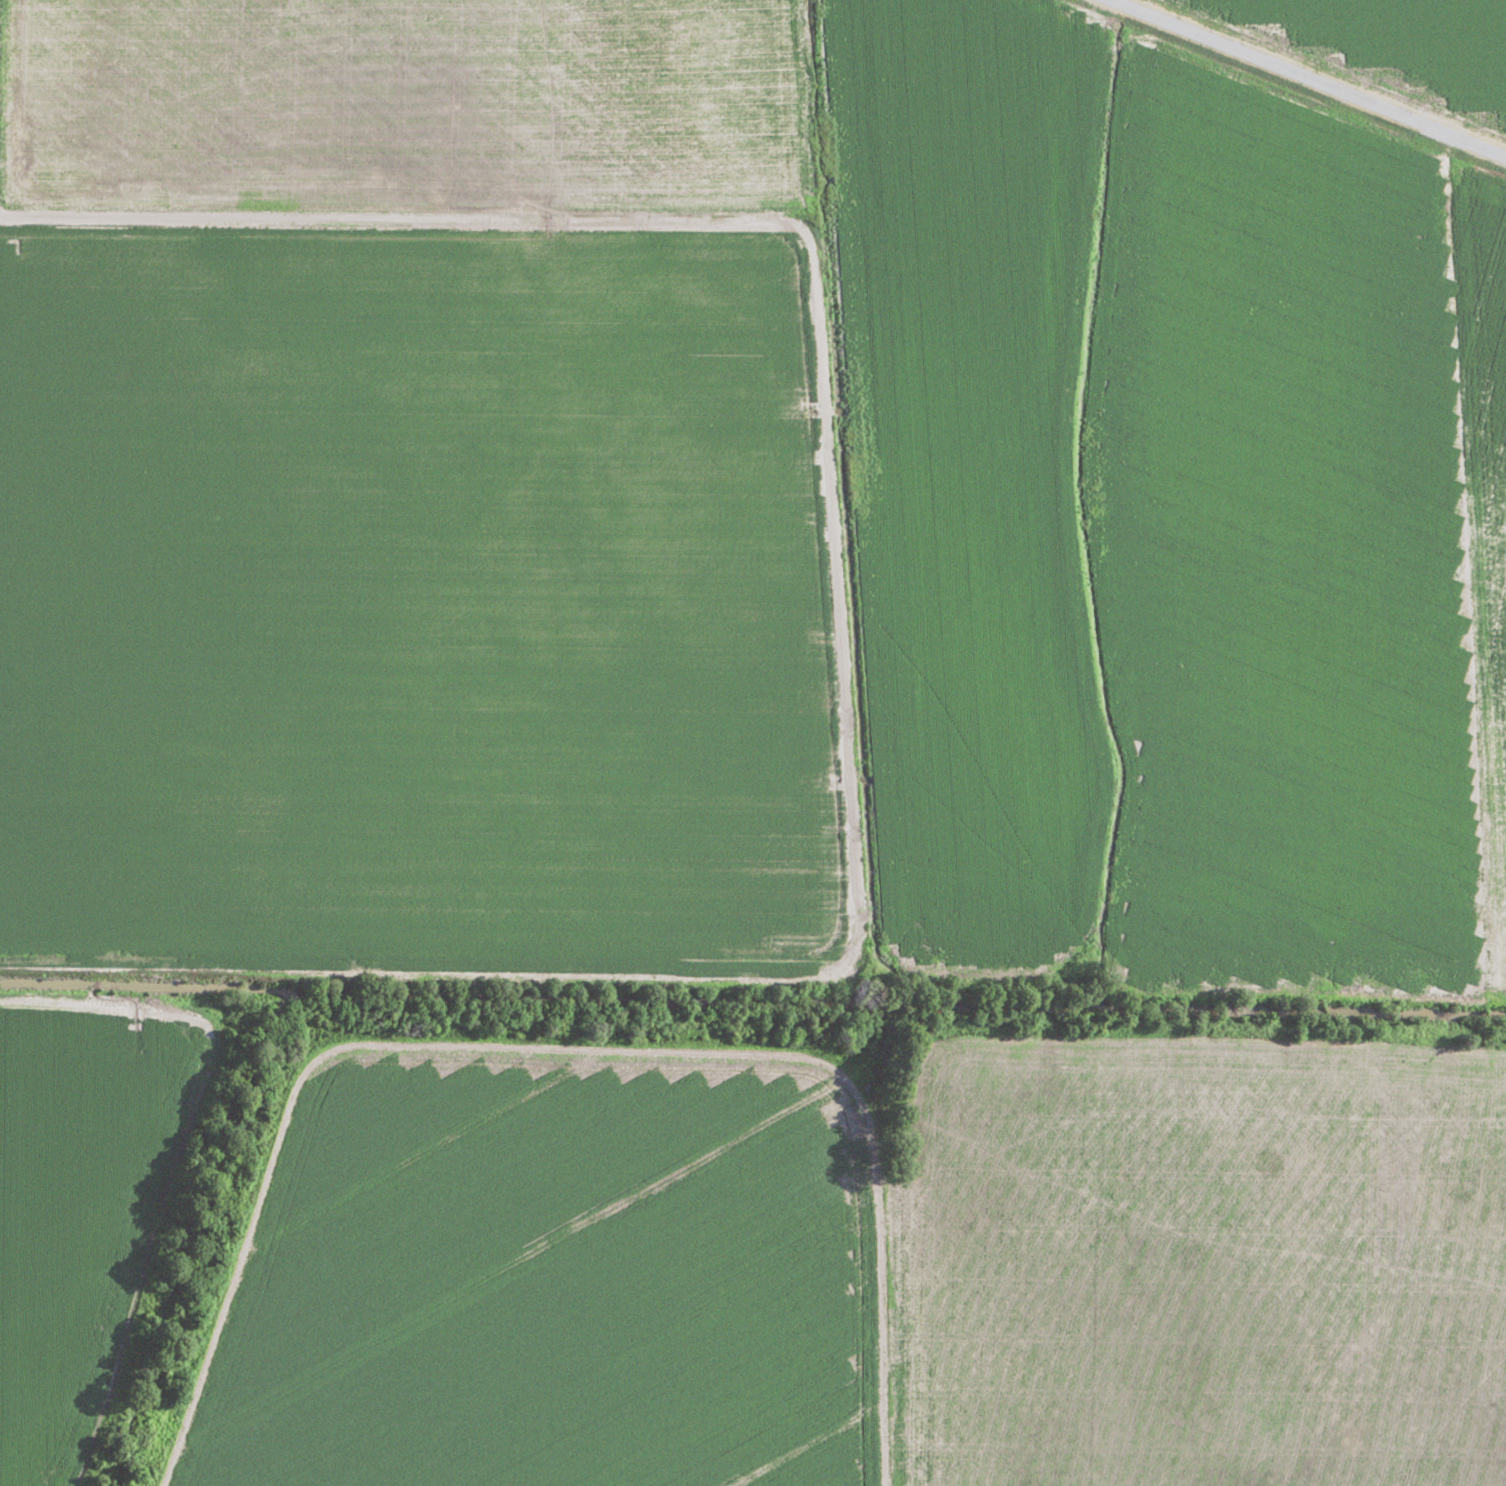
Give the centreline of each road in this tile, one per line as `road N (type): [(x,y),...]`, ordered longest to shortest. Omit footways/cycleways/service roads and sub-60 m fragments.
road 1 (tertiary): [(1505,160),(1108,0)]

